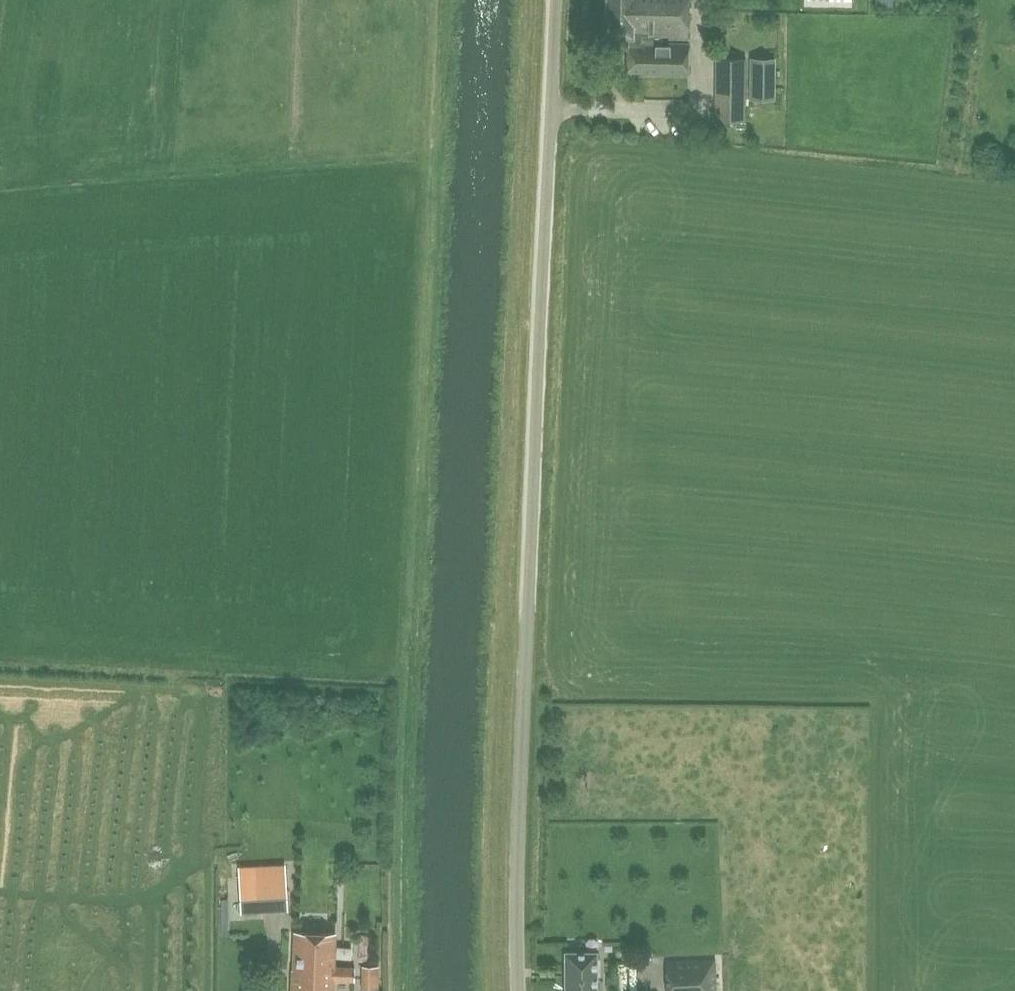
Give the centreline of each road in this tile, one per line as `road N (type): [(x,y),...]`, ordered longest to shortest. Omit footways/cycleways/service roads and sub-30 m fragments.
road 1 (unclassified): [(518,990),(542,0)]

